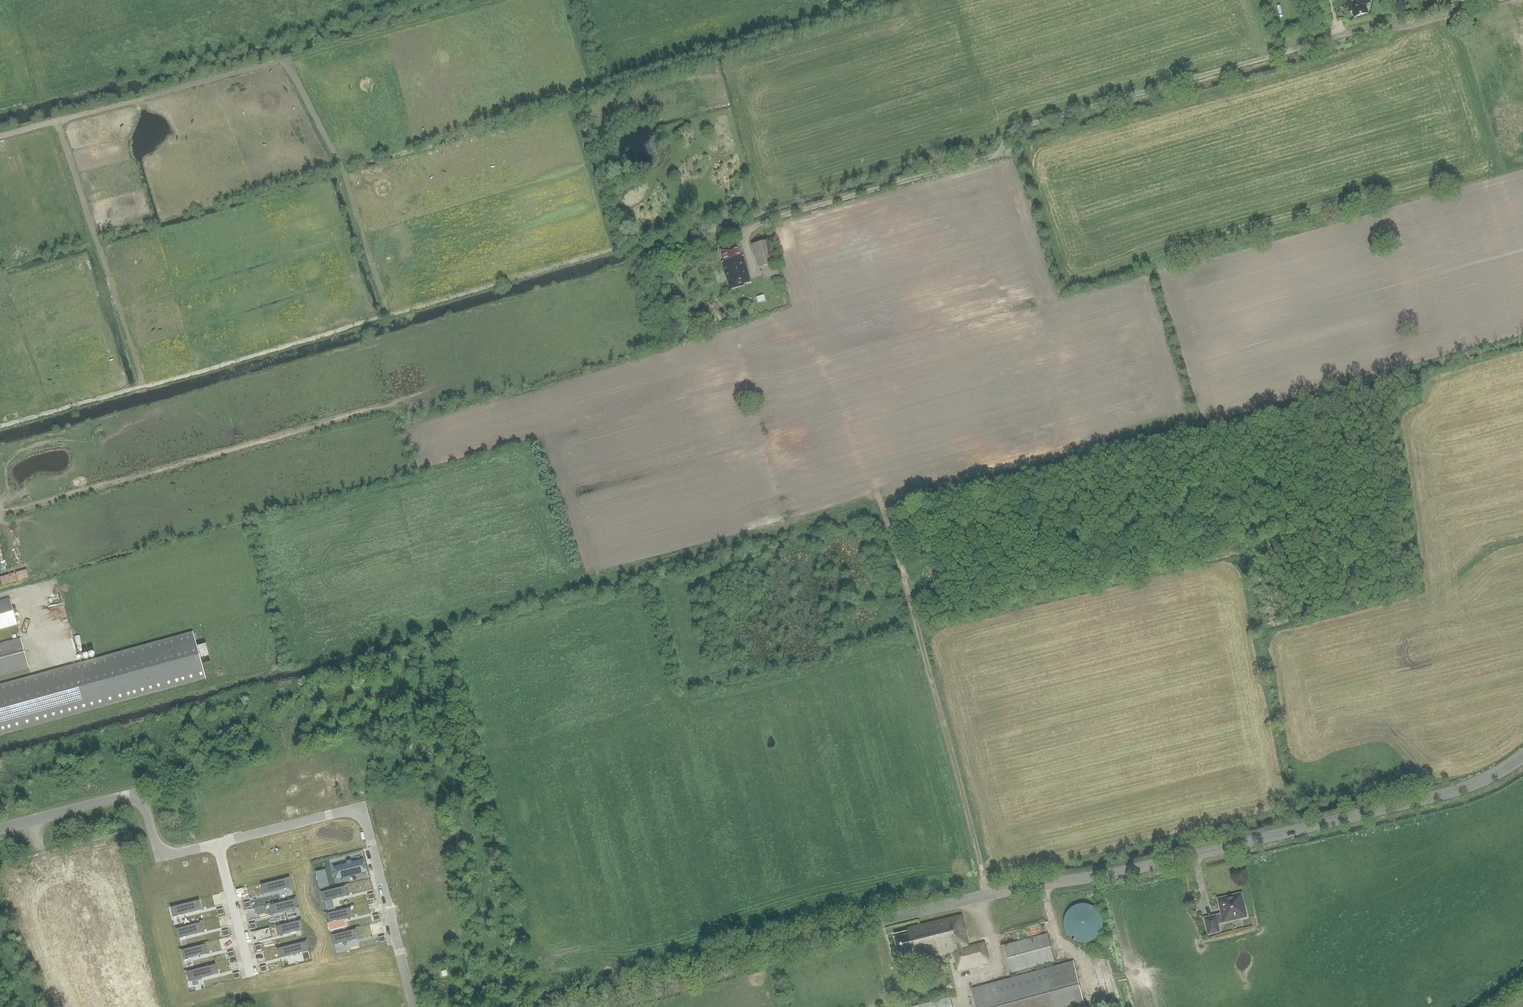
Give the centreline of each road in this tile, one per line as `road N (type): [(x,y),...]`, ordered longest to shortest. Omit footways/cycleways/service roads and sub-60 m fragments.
road 1 (tertiary): [(551,1006),(981,896),(1430,802),(1493,779),(1522,756)]
road 2 (track): [(750,262),(744,235),(764,222),(991,157),(1015,128),(1343,34),(1497,0)]
road 3 (residential): [(414,1006),(367,820),(351,812),(217,845)]
road 4 (residential): [(217,845),(171,856),(158,851),(134,797),(0,828)]
road 5 (residential): [(217,845),(250,977)]

